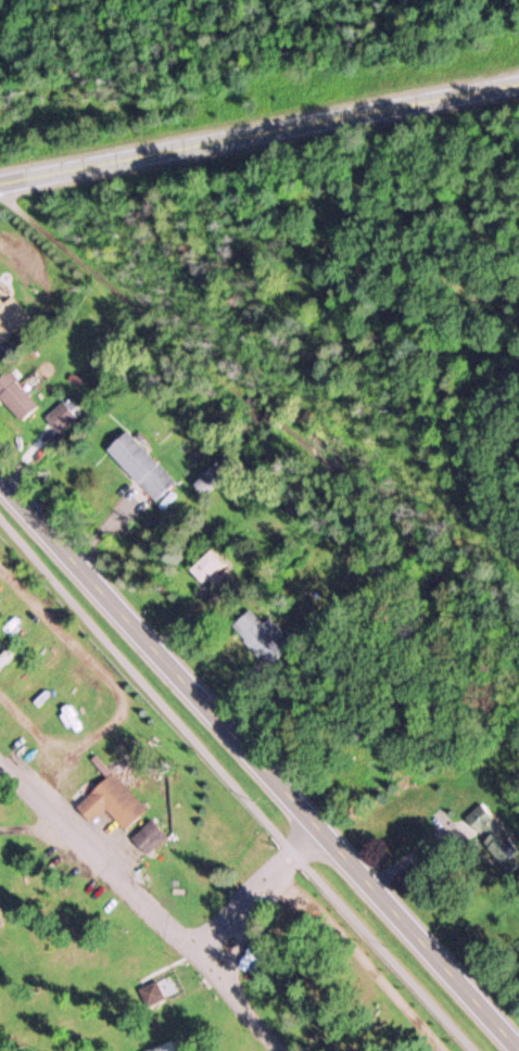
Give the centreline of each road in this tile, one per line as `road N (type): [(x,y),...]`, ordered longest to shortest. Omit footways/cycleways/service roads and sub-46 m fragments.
road 1 (secondary): [(0,485),(170,659),(518,1050)]
road 2 (secondary): [(0,181),(518,81)]

